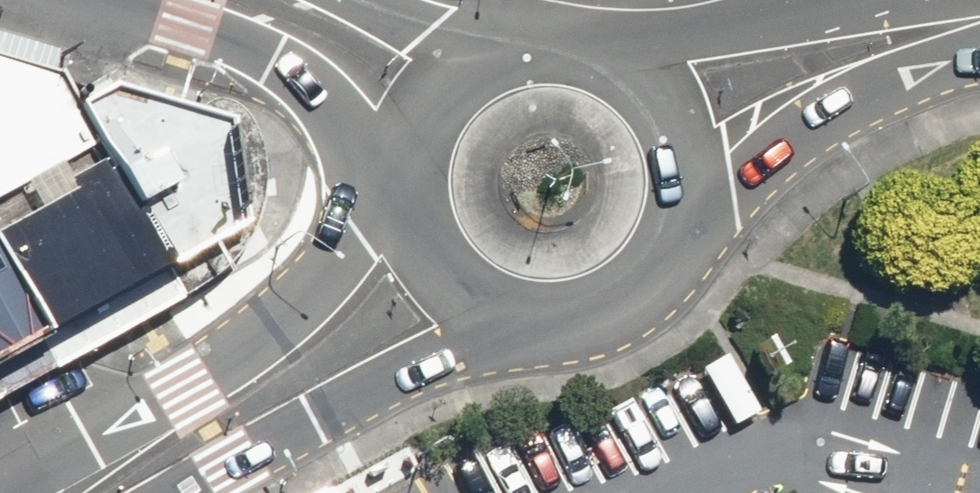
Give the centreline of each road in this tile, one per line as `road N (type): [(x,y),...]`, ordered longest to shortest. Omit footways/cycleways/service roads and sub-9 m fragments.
road 1 (secondary): [(673,117),(689,160),(690,206),(677,250),(651,287),(615,315),(571,330),(525,331),(481,317),(444,291)]
road 2 (secondary): [(89,492),(444,291)]
road 3 (secondary): [(673,117),(979,8)]
road 4 (secondary): [(434,94),(470,63),(513,46),(560,42),(605,54),(644,80),(673,117)]
road 5 (secondary): [(239,0),(434,94)]
road 6 (secondary): [(444,291),(418,256),(403,216),(401,173),(411,131),(434,94)]

